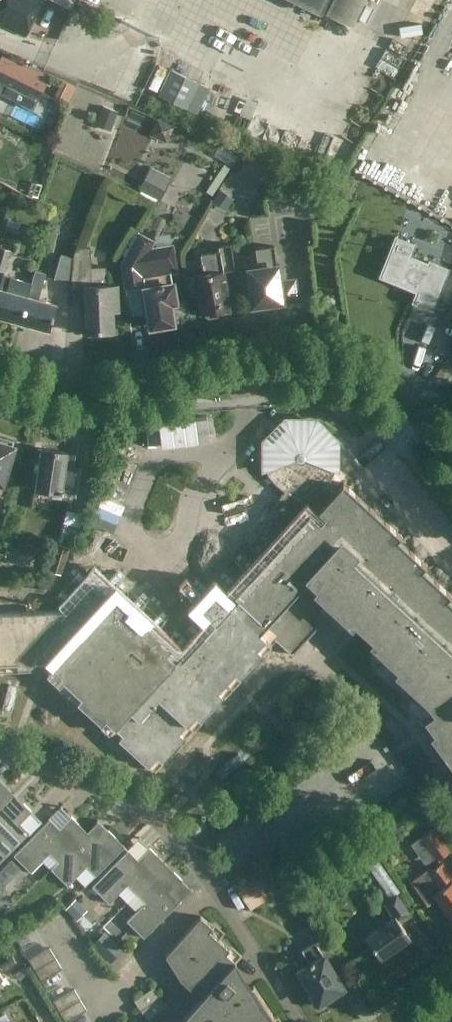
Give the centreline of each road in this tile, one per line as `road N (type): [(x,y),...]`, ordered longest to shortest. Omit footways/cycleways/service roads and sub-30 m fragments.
road 1 (residential): [(451,462),(397,395),(353,372),(308,363),(72,392),(0,372)]
road 2 (residential): [(300,1021),(210,883),(159,826),(95,787),(0,753)]

